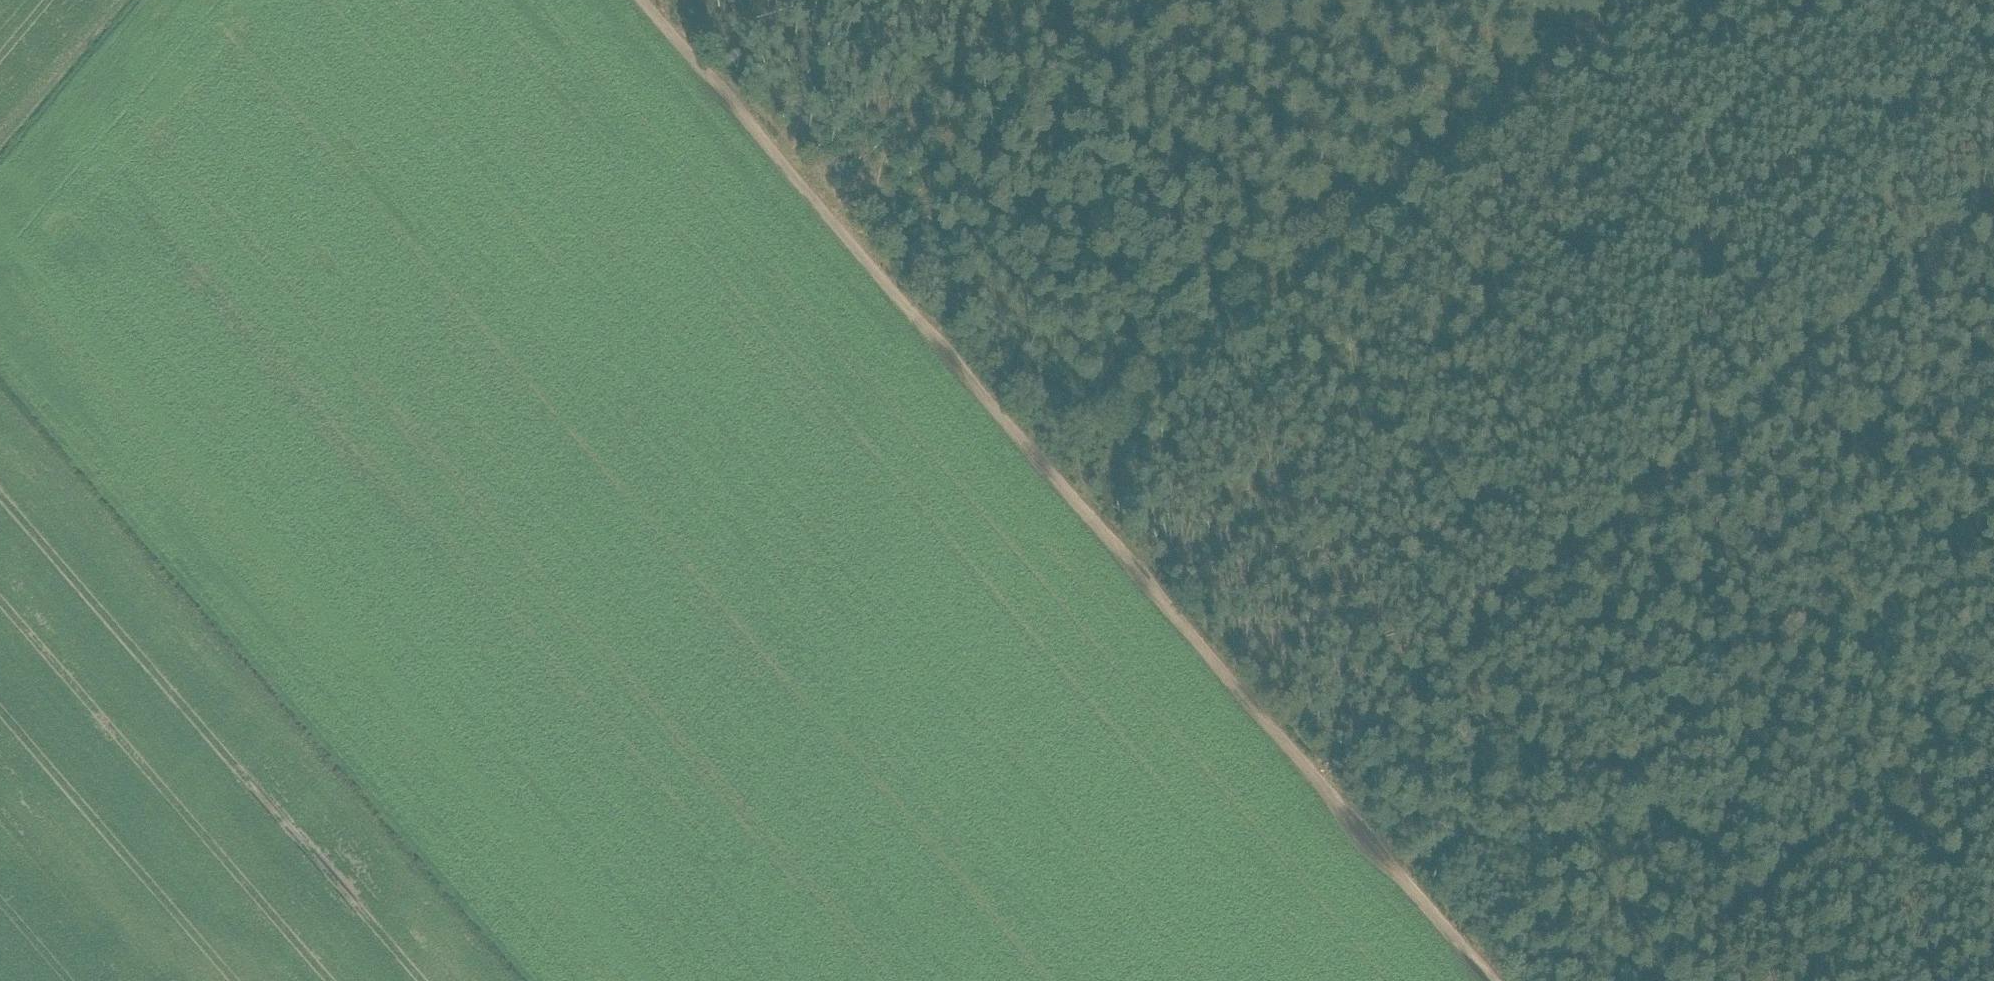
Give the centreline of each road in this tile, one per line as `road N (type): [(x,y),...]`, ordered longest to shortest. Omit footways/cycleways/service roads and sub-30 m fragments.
road 1 (track): [(839,205),(1500,980)]

